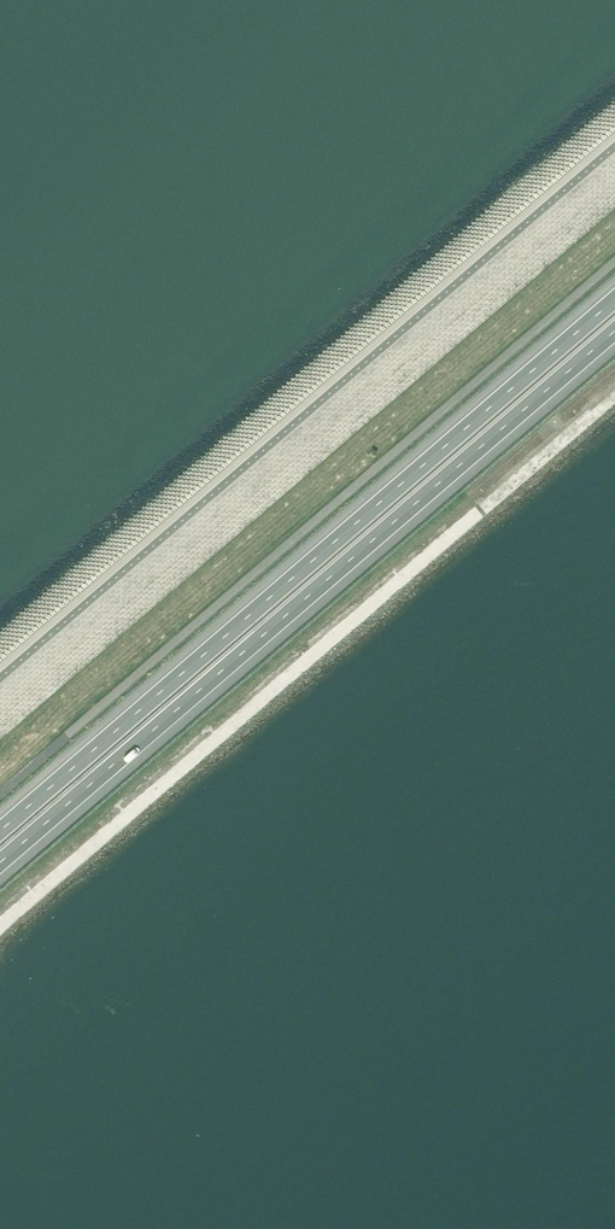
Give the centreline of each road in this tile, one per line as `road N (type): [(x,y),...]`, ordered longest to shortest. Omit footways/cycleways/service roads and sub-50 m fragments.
road 1 (motorway): [(614,299),(0,831)]
road 2 (motorway): [(0,862),(614,330)]

